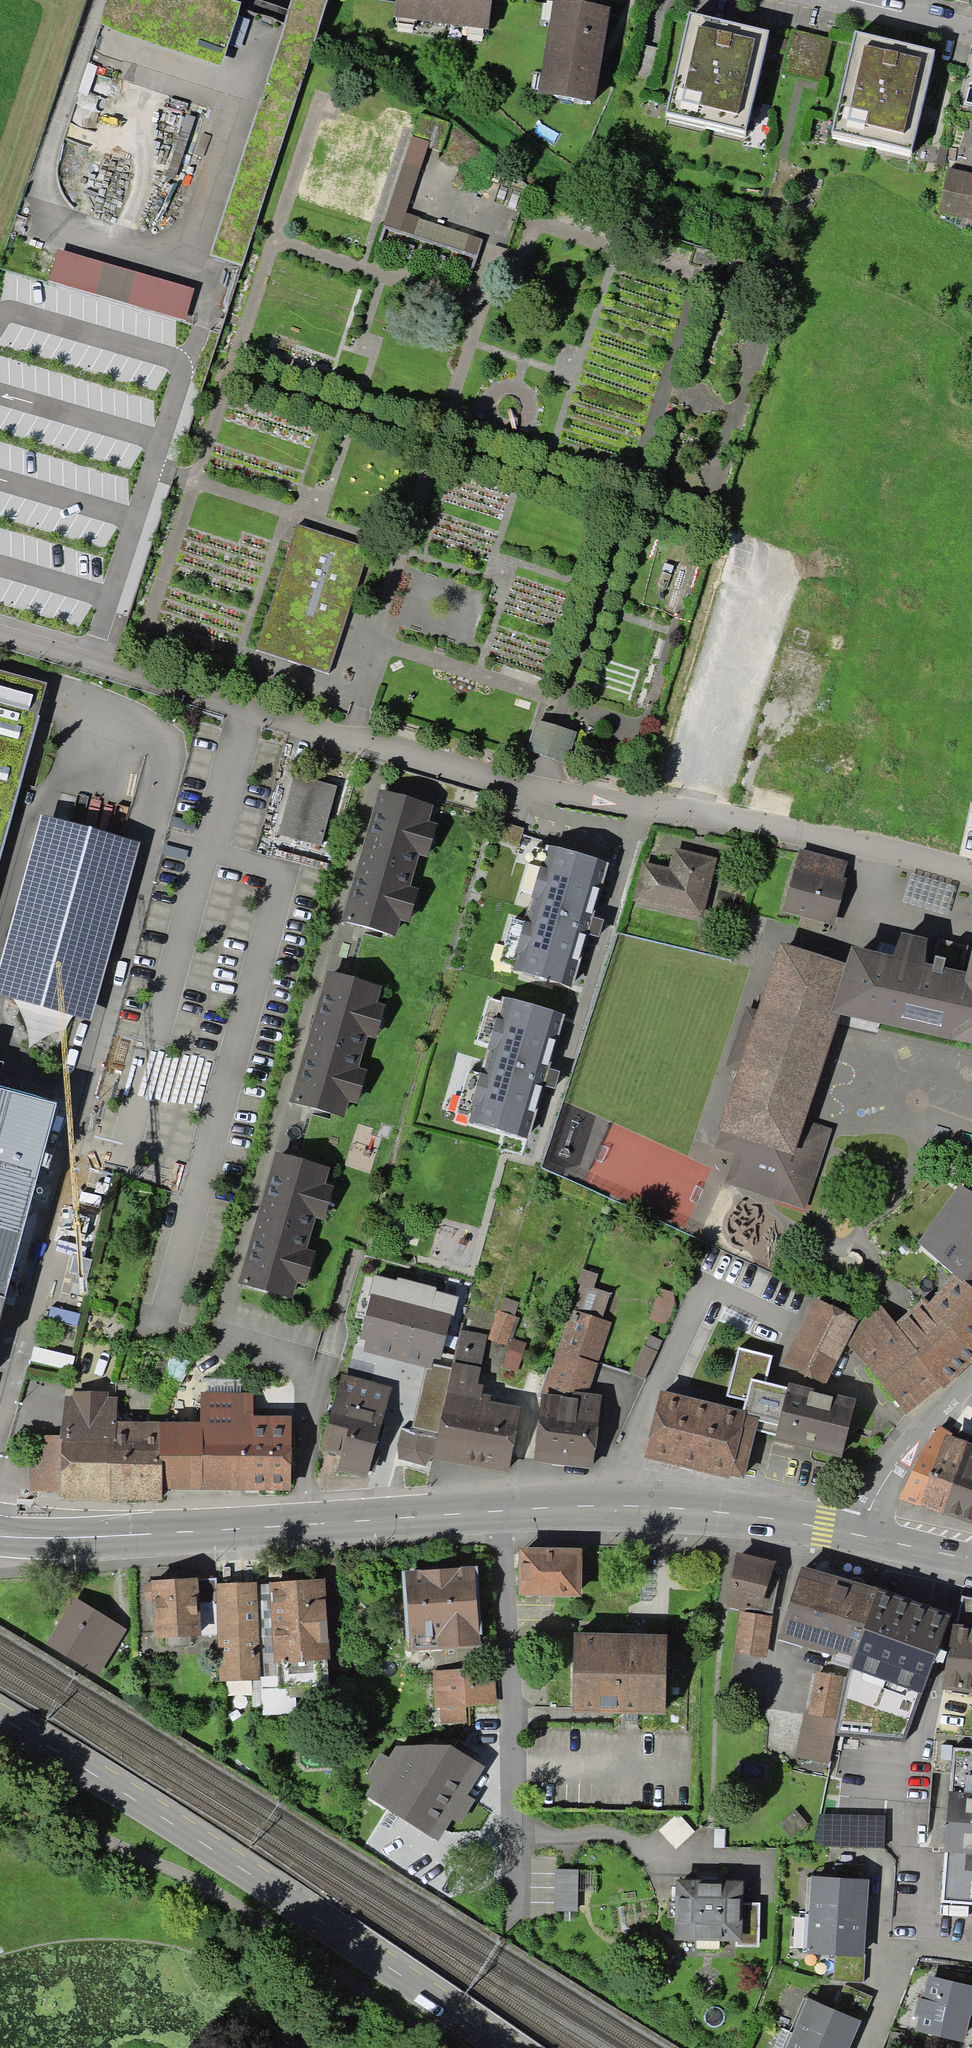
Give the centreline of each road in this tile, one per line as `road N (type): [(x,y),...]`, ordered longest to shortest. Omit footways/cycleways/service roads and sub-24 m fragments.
road 1 (residential): [(0,630),(103,668),(971,876)]
road 2 (secondary): [(0,1527),(124,1537),(658,1507),(858,1533)]
road 3 (primary): [(500,2047),(0,1722)]
road 4 (residential): [(858,1533),(899,1458),(971,1378)]
road 5 (residential): [(833,0),(971,30)]

